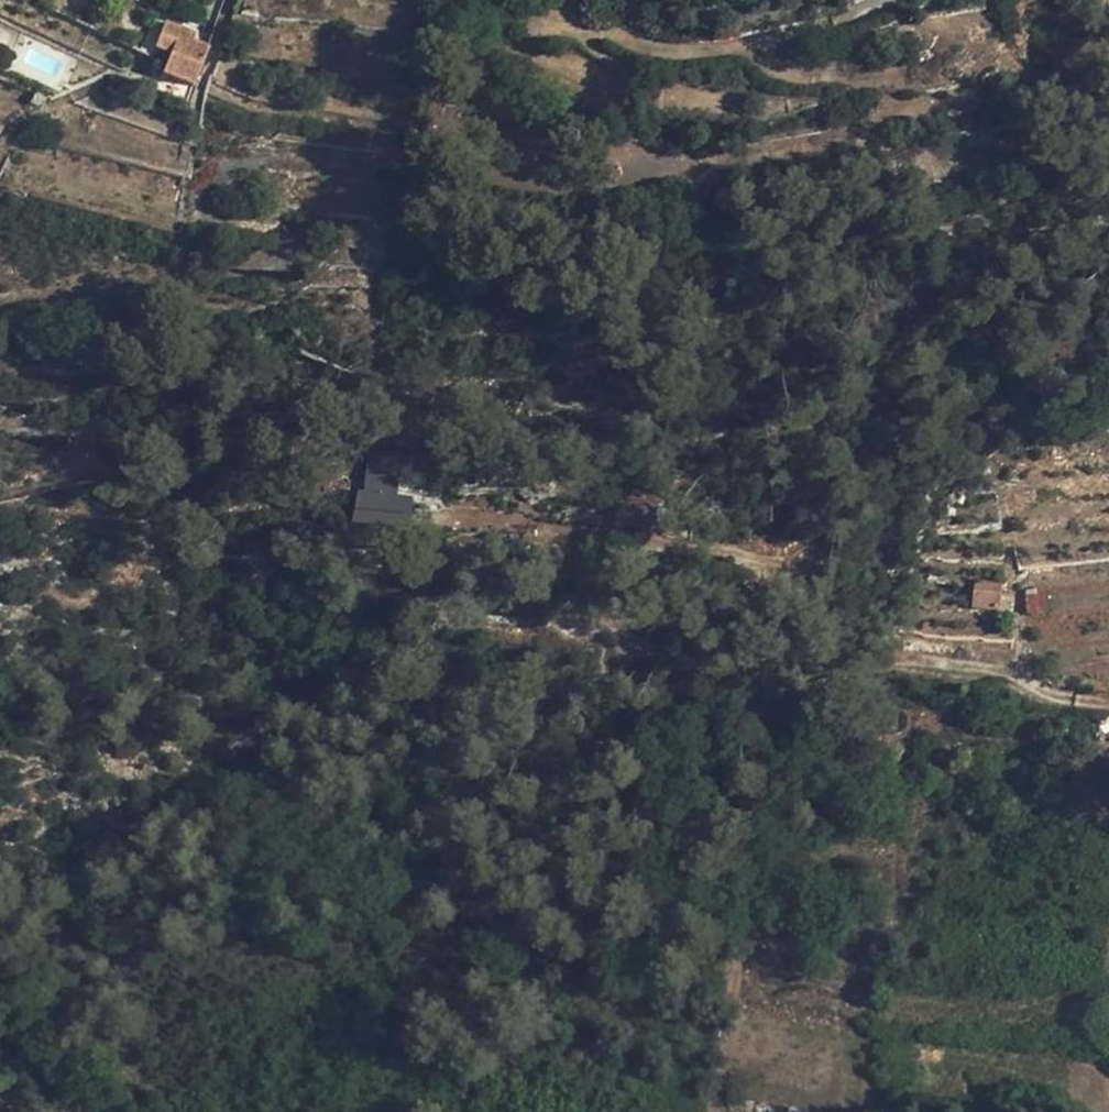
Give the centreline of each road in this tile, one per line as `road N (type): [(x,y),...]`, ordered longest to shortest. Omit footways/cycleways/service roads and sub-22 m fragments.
road 1 (residential): [(875,0),(787,35),(698,48),(653,46),(613,32)]

